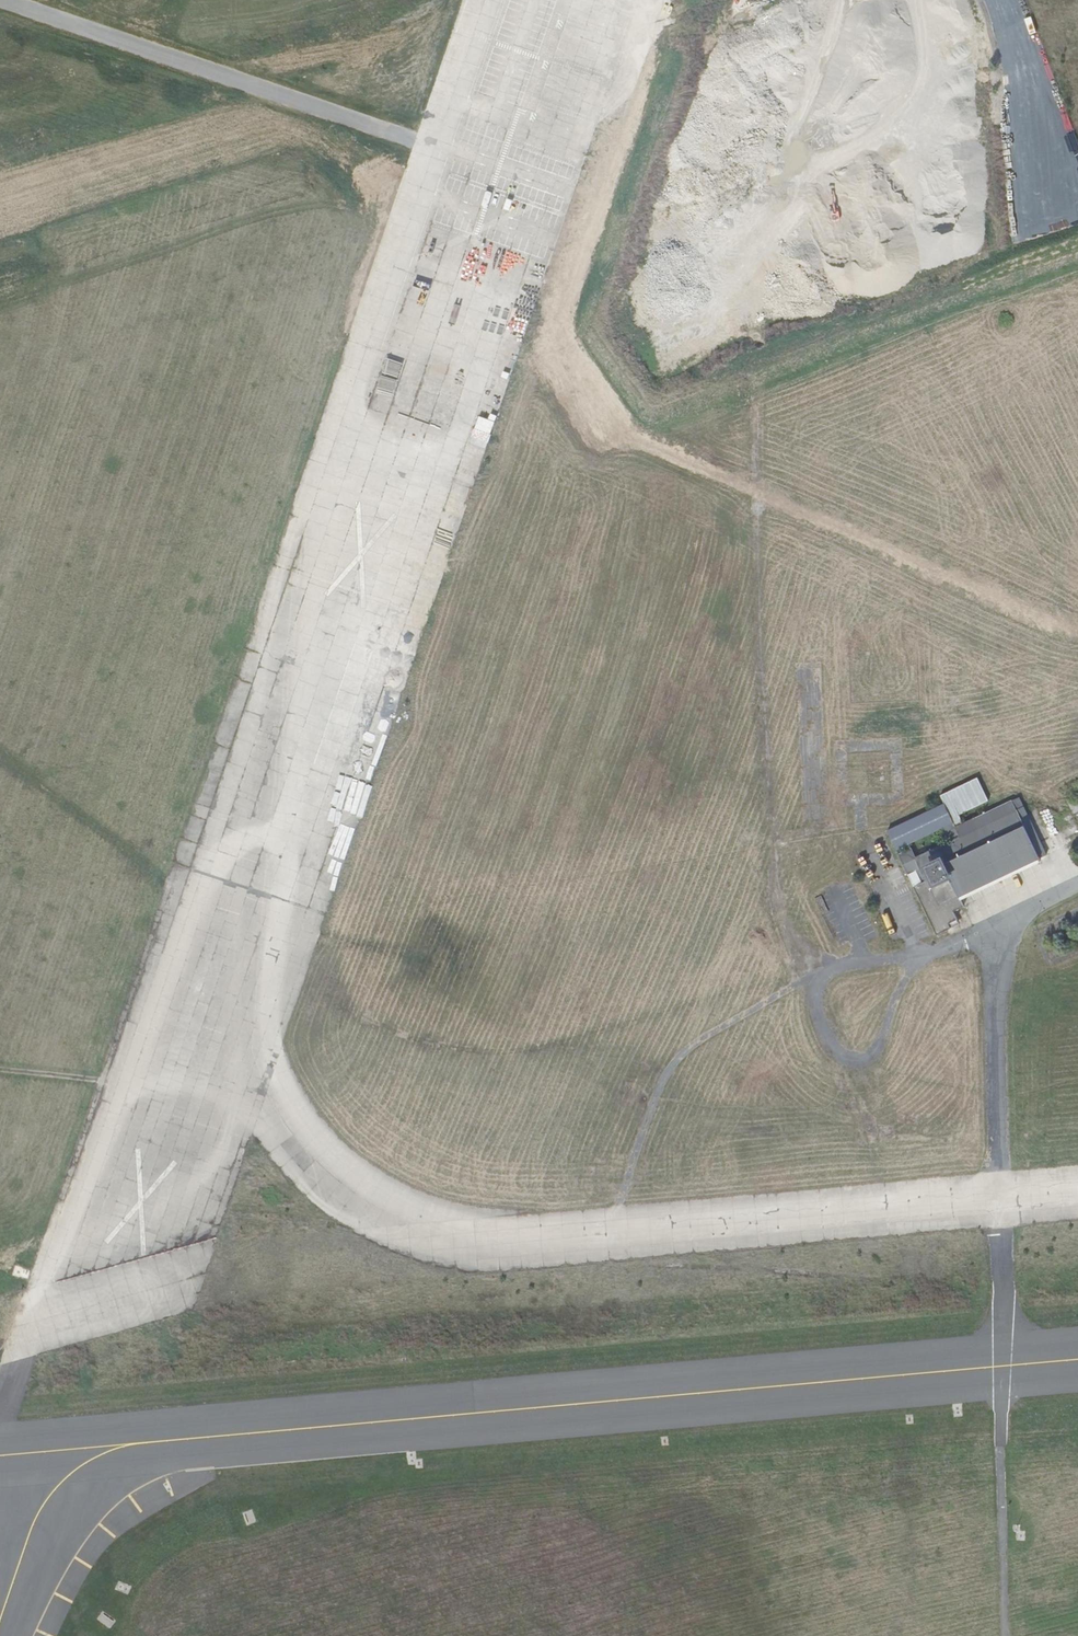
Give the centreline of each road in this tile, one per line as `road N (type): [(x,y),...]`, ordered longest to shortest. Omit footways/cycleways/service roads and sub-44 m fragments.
road 1 (track): [(995,926),(1004,1635)]
road 2 (track): [(821,984),(785,992),(682,1053),(660,1086),(619,1206)]

